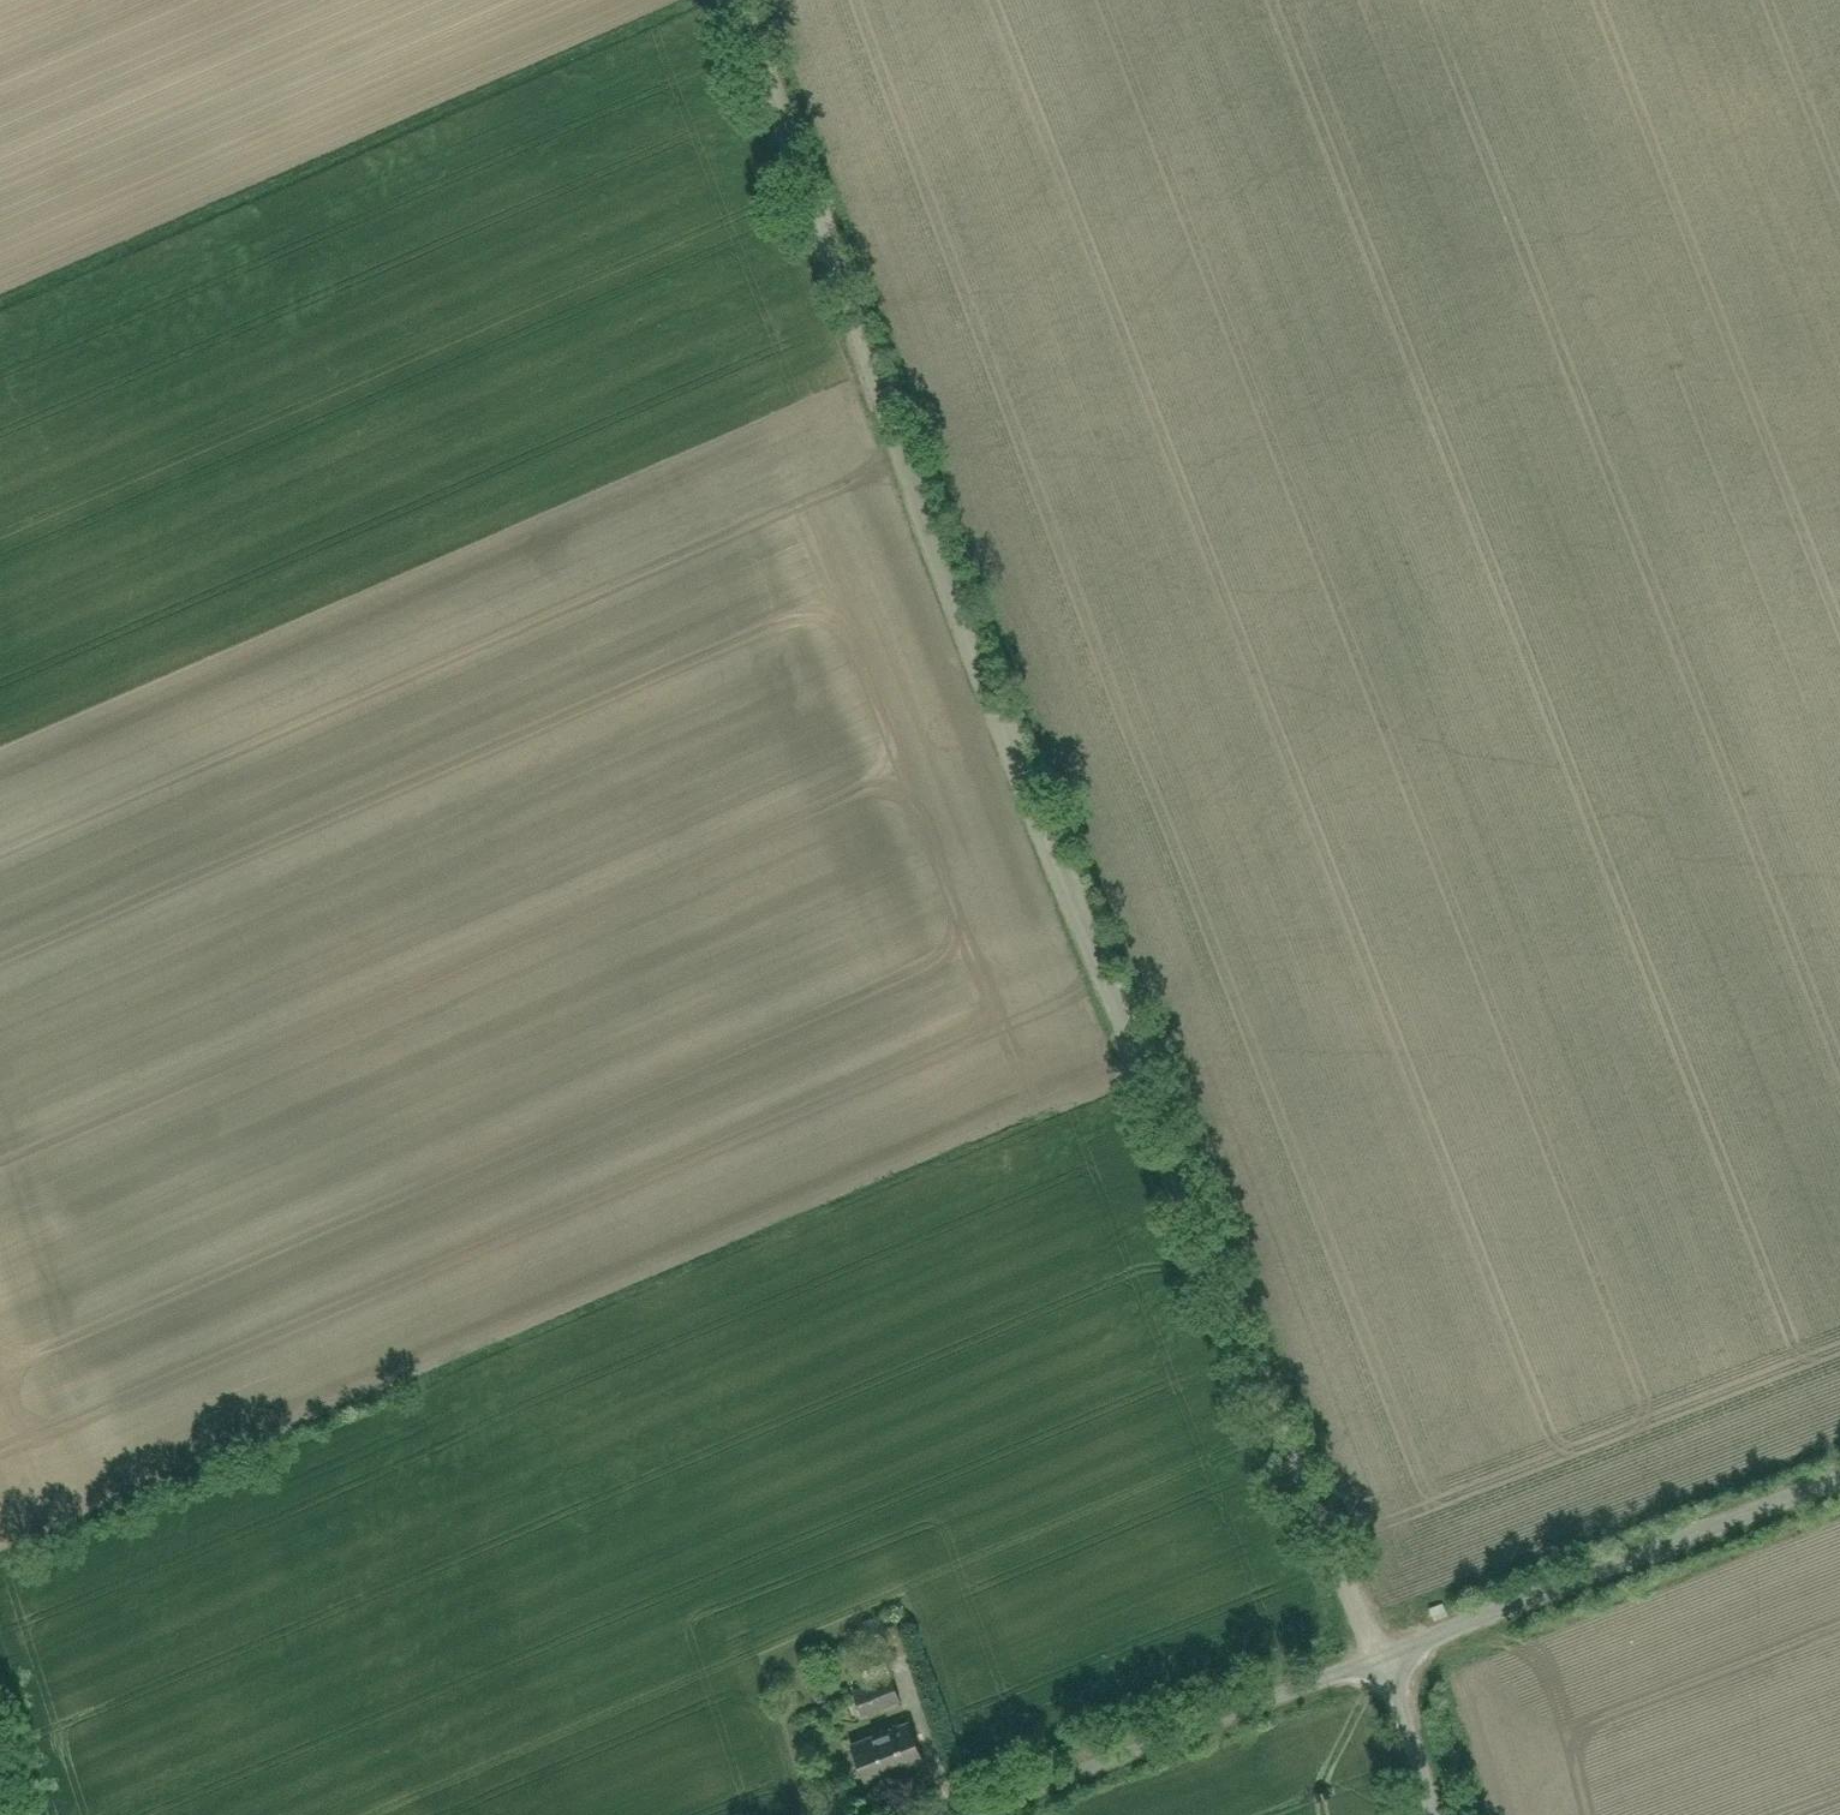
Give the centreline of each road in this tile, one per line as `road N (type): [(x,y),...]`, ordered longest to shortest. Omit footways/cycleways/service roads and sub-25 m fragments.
road 1 (track): [(719,0),(1363,1664)]
road 2 (unclassified): [(1839,1480),(1363,1664)]
road 3 (unclassified): [(1363,1664),(958,1814)]
road 4 (unclassified): [(1363,1664),(1412,1814)]

